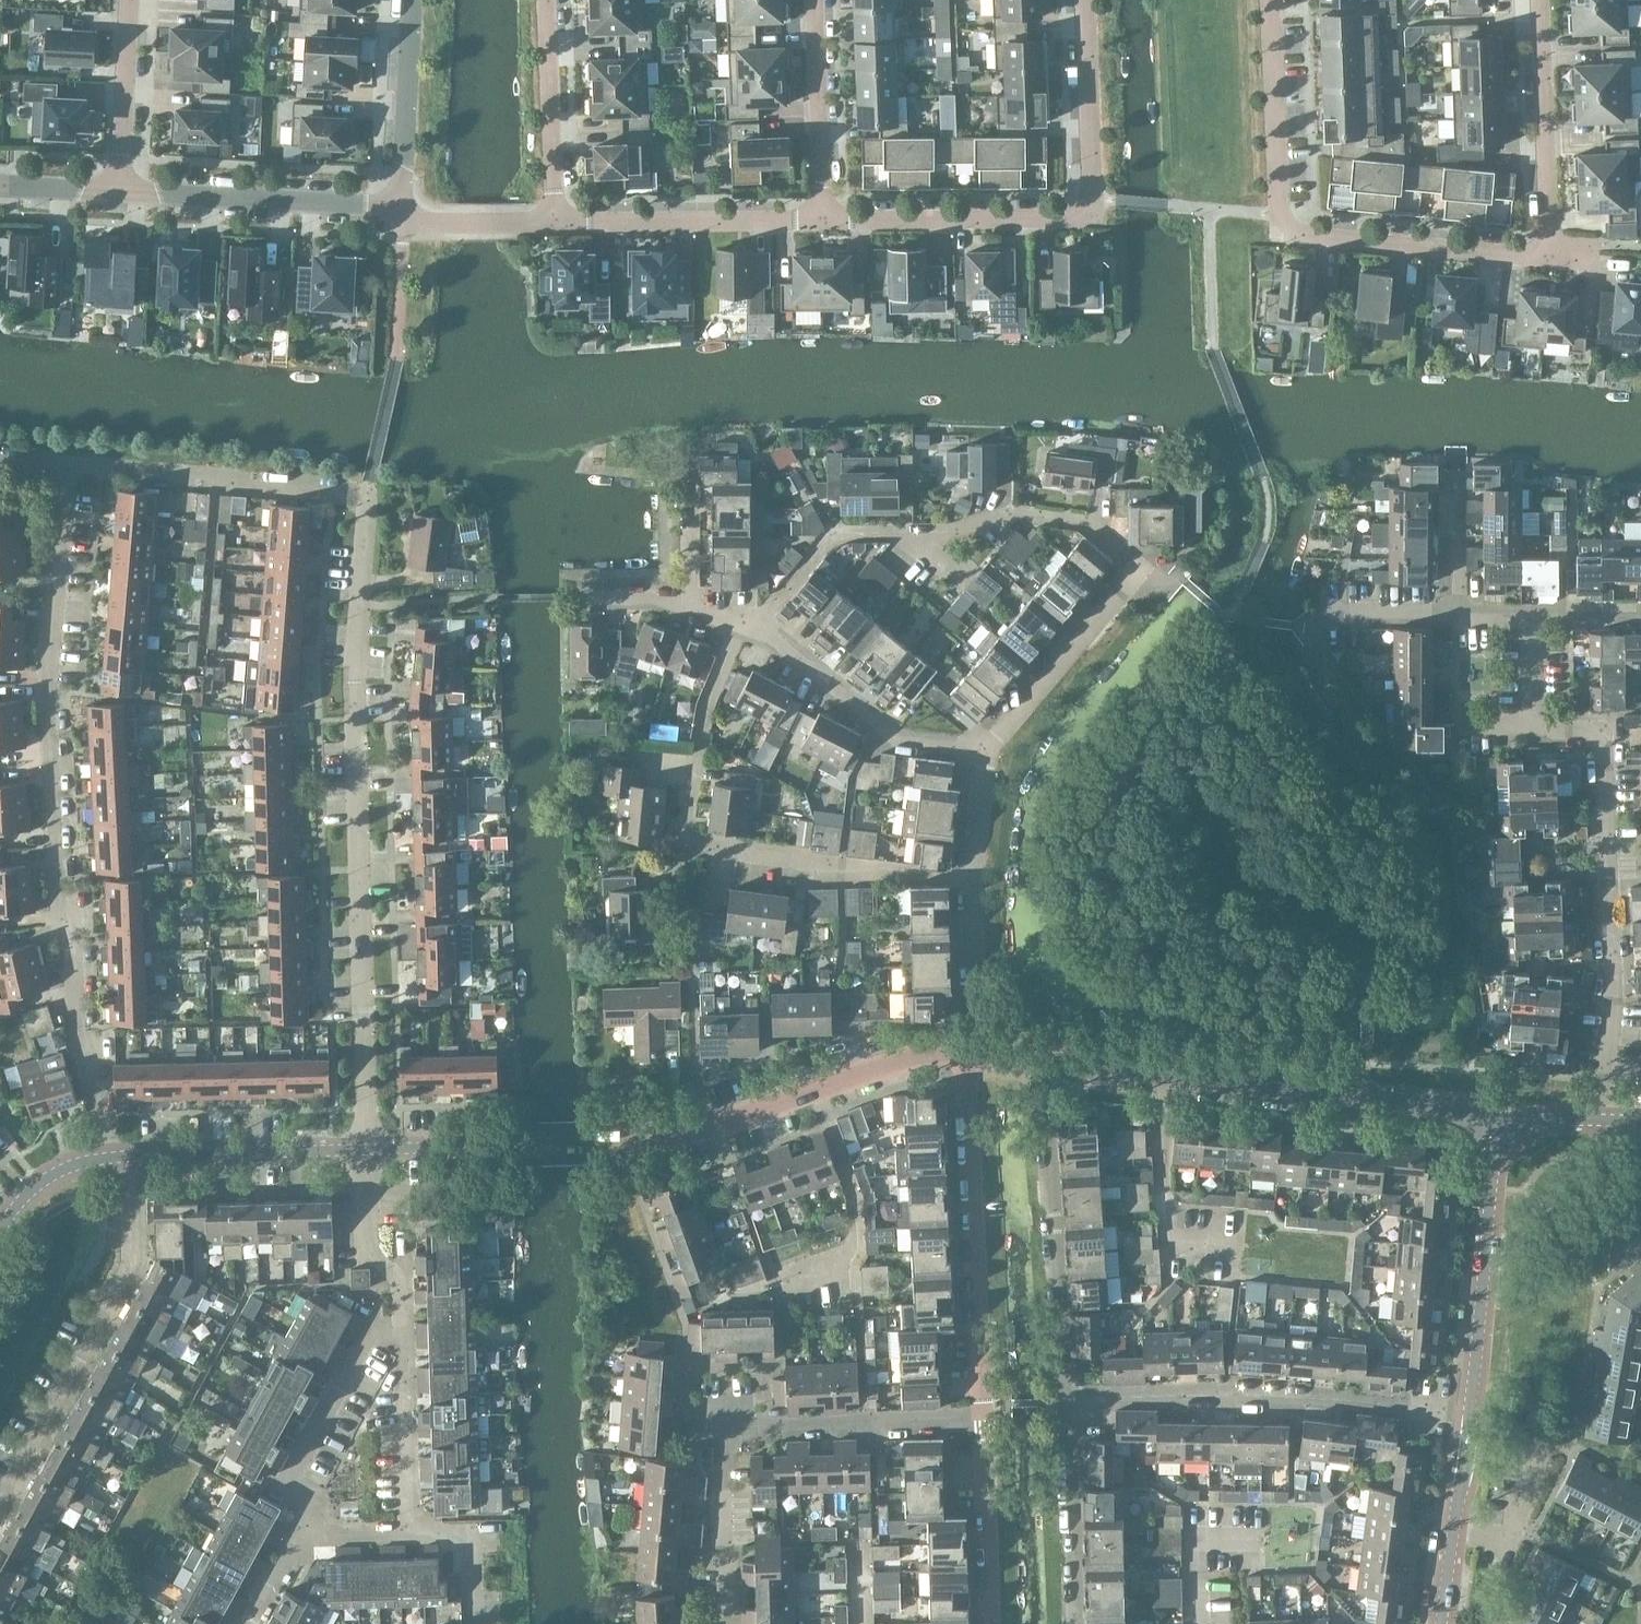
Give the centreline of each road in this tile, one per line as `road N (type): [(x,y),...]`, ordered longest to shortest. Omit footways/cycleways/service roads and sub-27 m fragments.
road 1 (residential): [(128,1157),(84,1063),(54,684),(72,464),(367,495)]
road 2 (residential): [(368,1150),(360,603),(367,495)]
road 3 (residential): [(978,869),(692,865),(694,785),(714,686),(742,621)]
road 4 (residential): [(1549,257),(1287,236),(1278,216),(1271,0)]
road 5 (residential): [(824,220),(1073,221),(1092,200),(1084,0)]
road 6 (tertiary): [(1513,1134),(1442,1102),(1047,1054)]
road 7 (residential): [(742,621),(767,614),(827,537),(944,533),(1016,513),(1065,516),(1141,560)]
road 8 (residential): [(1605,1066),(1606,734),(1532,733)]
road 9 (residential): [(1067,1406),(1230,1396),(1470,1408)]
road 10 (tertiary): [(976,1050),(900,1060),(667,1137),(592,1142)]
road 11 (residential): [(0,1505),(134,1257),(128,1157)]
road 12 (residential): [(976,1050),(981,1414)]
road 13 (residential): [(1067,1406),(1047,1054)]
road 14 (residential): [(986,745),(883,730),(742,621)]
road 15 (residential): [(403,215),(122,190)]
road 16 (tertiary): [(1470,1408),(1492,1175),(1513,1134)]
road 17 (residential): [(551,218),(824,220)]
road 18 (residential): [(722,1425),(981,1414)]
road 19 (residential): [(1539,0),(1549,257)]
road 20 (residential): [(300,1532),(300,1473),(368,1341),(406,1330)]
road 21 (residential): [(986,745),(1141,560)]
road 22 (tertiary): [(128,1157),(368,1150)]
road 23 (tertiary): [(368,1150),(592,1142)]
road 24 (residential): [(824,220),(818,0)]
road 25 (residential): [(551,218),(544,0)]
road 26 (residential): [(1069,1623),(1067,1406)]
road 27 (residential): [(403,215),(409,0)]
road 28 (residential): [(981,1414),(982,1623)]
road 29 (residential): [(414,1533),(406,1330)]
road 30 (residential): [(730,1623),(722,1425)]
road 31 (residential): [(122,190),(130,0)]
road 32 (residential): [(976,1050),(978,869)]
road 33 (residential): [(742,621),(691,606),(690,492)]
road 34 (tertiary): [(0,1241),(41,1178),(71,1163),(128,1157)]
road 35 (residential): [(478,1623),(478,1532),(414,1533)]
road 36 (residential): [(1192,1623),(1191,1540),(1261,1540)]
road 37 (residential): [(403,215),(551,218)]
road 38 (residential): [(1445,609),(1445,463)]
road 39 (residential): [(680,1314),(681,1416),(722,1425)]
road 40 (residential): [(1452,1533),(1498,1542),(1522,1505),(1530,1454)]
road 41 (residential): [(1314,611),(1445,609)]
road 42 (tertiary): [(1452,1533),(1470,1408)]
road 43 (residential): [(978,869),(986,745)]
road 44 (residential): [(122,190),(0,185)]

